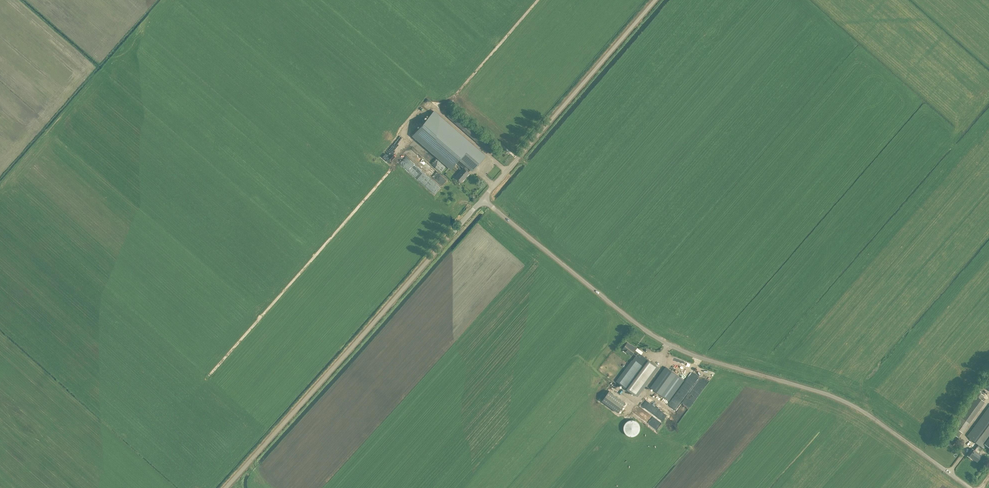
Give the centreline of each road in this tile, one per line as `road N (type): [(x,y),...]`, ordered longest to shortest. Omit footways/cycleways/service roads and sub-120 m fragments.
road 1 (unclassified): [(973,487),(842,398),(662,341),(482,199)]
road 2 (unclassified): [(225,487),(482,199)]
road 3 (unclassified): [(482,199),(655,0)]

